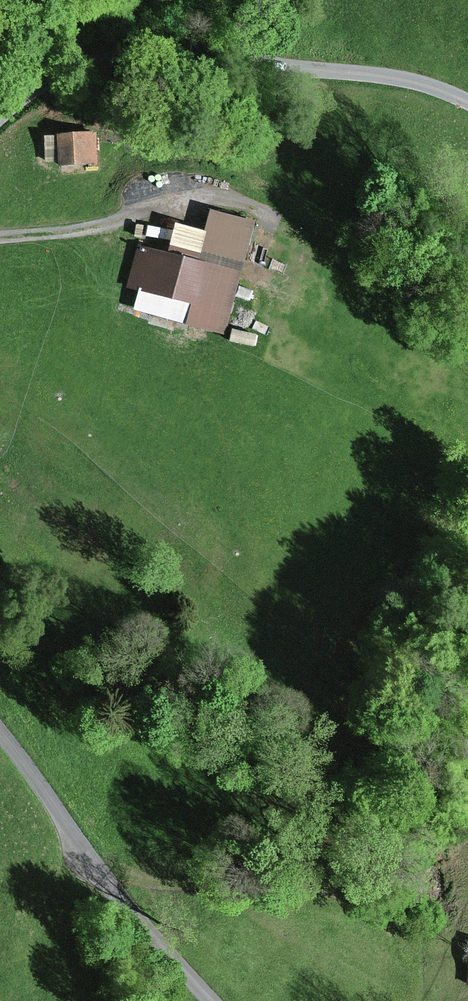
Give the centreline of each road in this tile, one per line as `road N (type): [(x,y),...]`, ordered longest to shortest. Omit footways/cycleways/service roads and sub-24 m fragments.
road 1 (unclassified): [(467,103),(405,77),(224,56),(133,56),(85,63),(0,119)]
road 2 (track): [(105,880),(349,893),(403,940),(466,944)]
road 3 (unclassified): [(0,734),(105,880),(207,1000)]
road 4 (track): [(0,238),(90,229),(145,207),(205,198),(283,223)]

